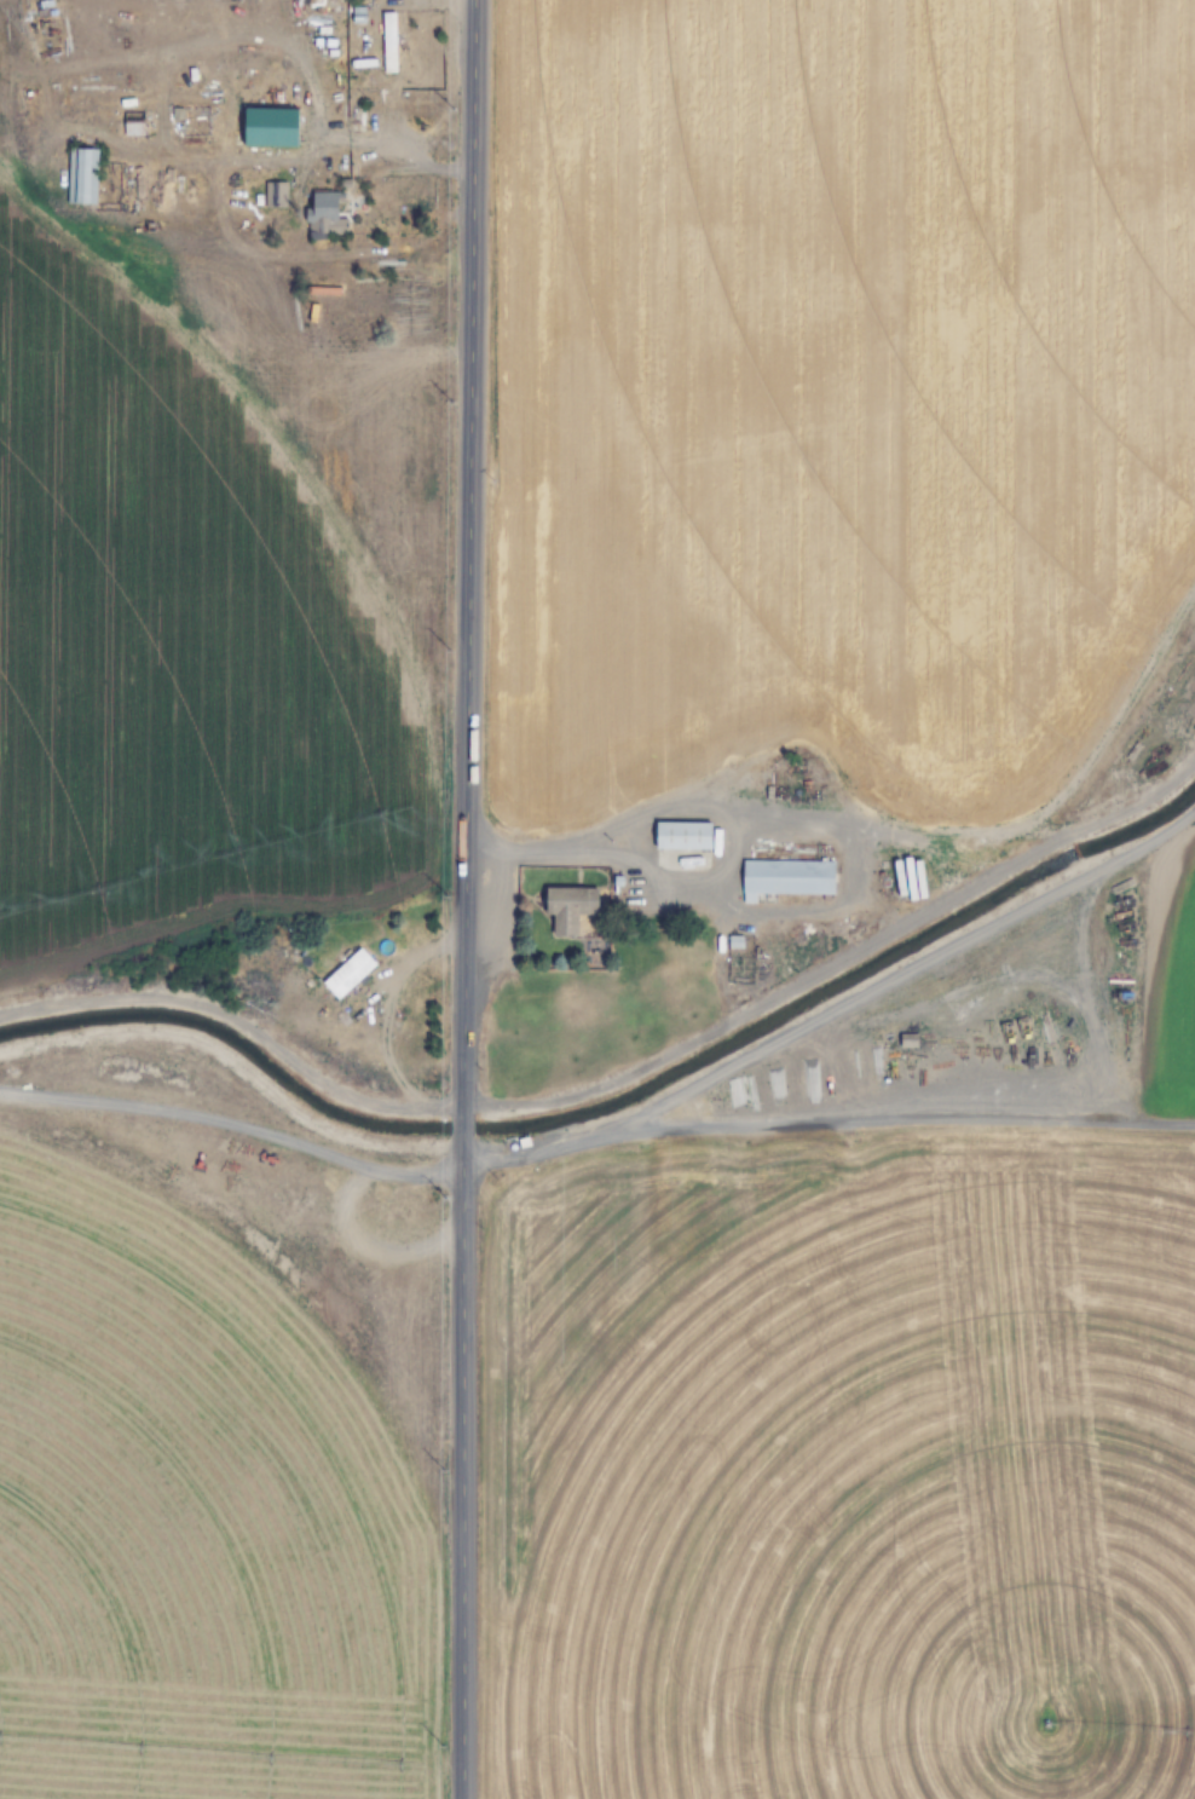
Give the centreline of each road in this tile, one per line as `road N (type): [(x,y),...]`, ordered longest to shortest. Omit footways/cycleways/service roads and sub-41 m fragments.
road 1 (secondary): [(464,1117),(477,0)]
road 2 (secondary): [(462,1798),(464,1134)]

